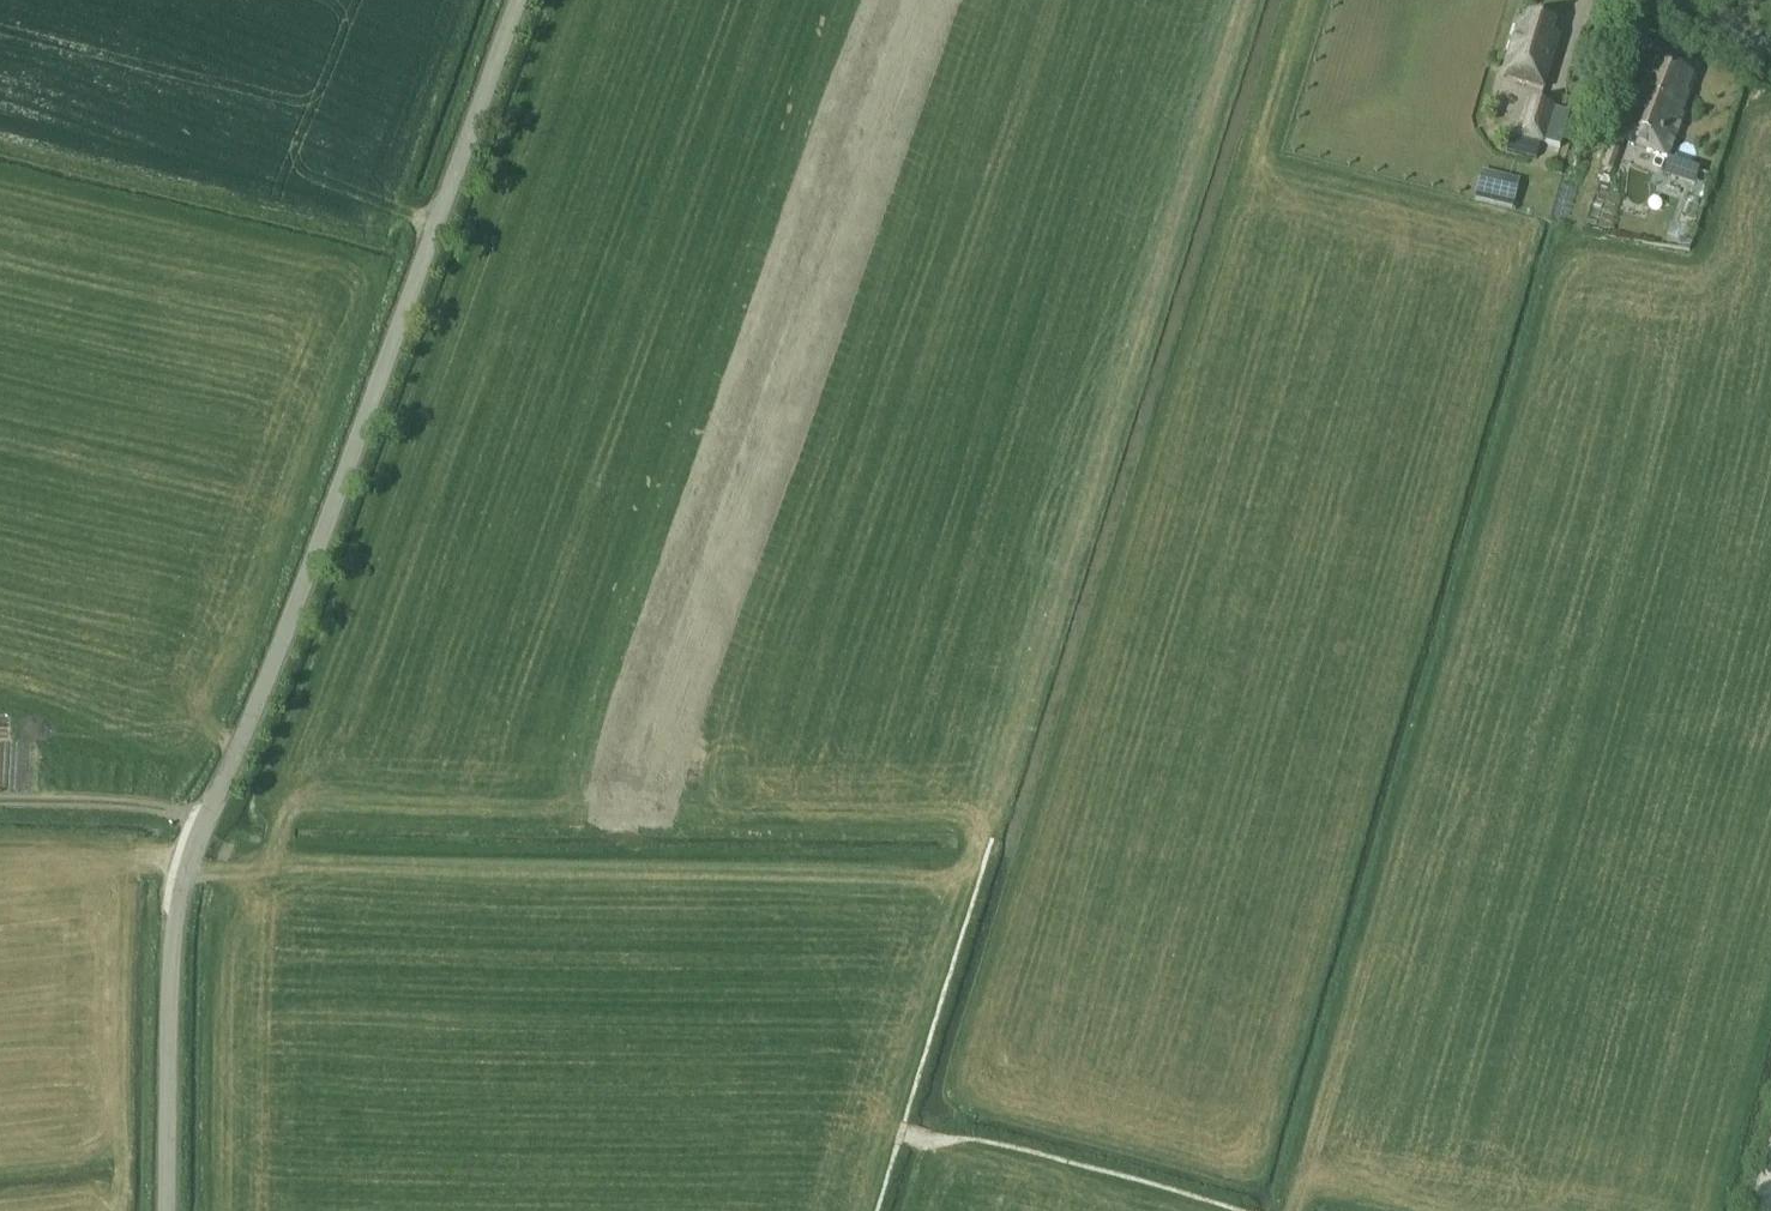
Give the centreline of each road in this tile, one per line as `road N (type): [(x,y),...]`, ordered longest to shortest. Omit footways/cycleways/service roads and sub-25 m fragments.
road 1 (unclassified): [(168,1210),(173,964),(184,868),(517,0)]

